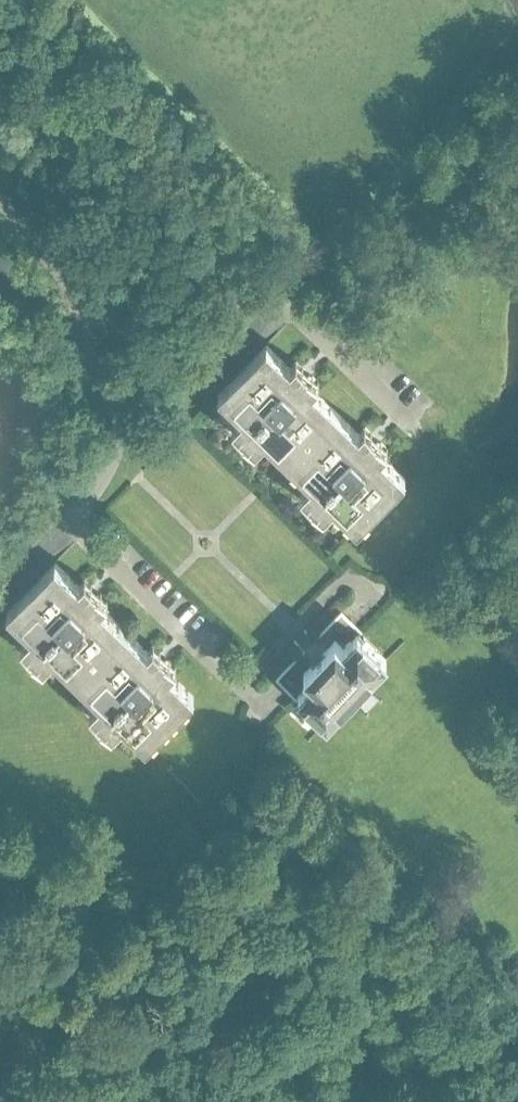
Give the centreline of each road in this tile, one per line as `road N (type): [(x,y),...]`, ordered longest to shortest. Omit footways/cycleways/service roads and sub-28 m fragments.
road 1 (residential): [(437,447),(296,308),(248,301),(156,386)]
road 2 (residential): [(131,419),(72,518),(242,686)]
road 3 (residential): [(242,686),(348,577),(372,589),(355,616)]
road 4 (residential): [(97,317),(0,202)]

